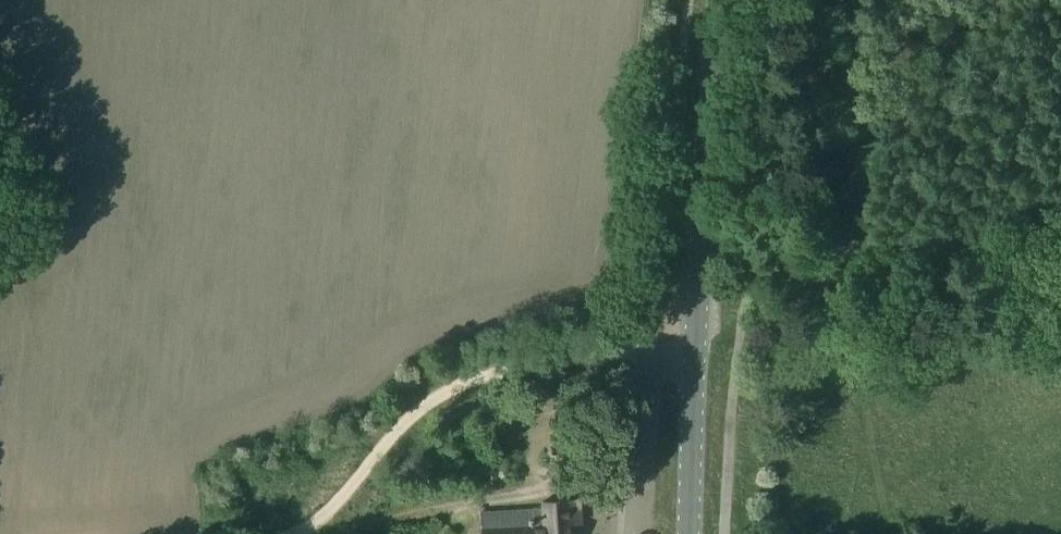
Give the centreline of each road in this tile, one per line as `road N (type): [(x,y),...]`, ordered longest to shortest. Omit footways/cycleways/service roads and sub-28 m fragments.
road 1 (tertiary): [(690,533),(698,284),(722,0)]
road 2 (track): [(298,533),(331,510),(404,423),(451,390),(520,366),(670,350)]
road 3 (track): [(313,526),(342,532),(553,490),(645,450)]

